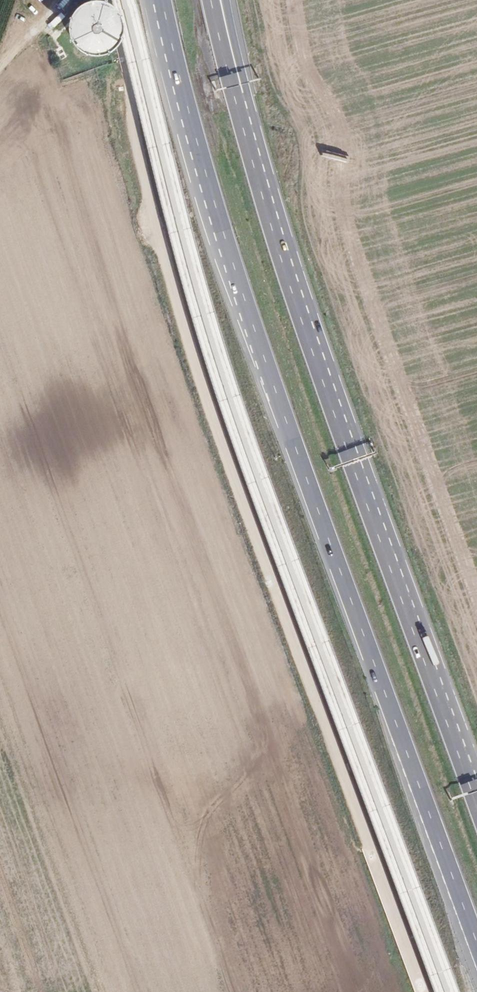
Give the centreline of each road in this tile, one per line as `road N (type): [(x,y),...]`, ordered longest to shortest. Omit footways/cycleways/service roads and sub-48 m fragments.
road 1 (trunk): [(161,0),(211,194),(323,528),(476,944)]
road 2 (trunk): [(476,809),(302,326),(231,92)]

